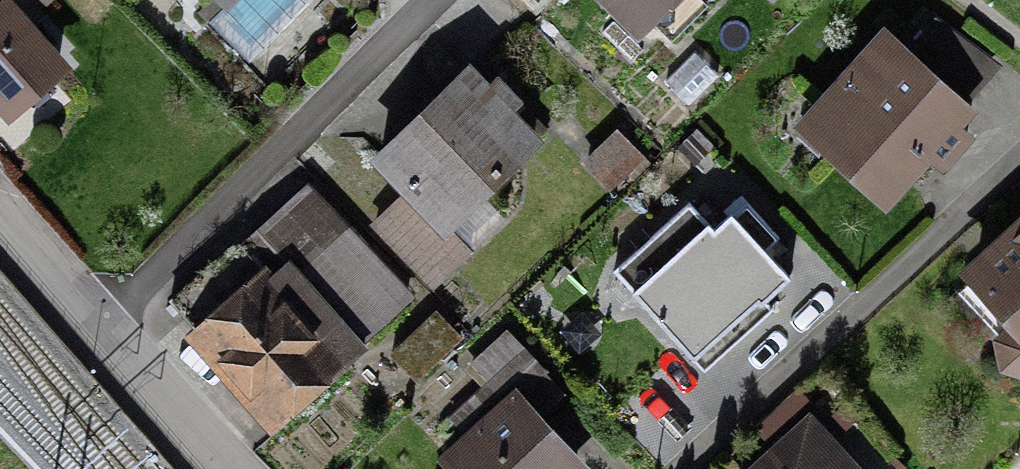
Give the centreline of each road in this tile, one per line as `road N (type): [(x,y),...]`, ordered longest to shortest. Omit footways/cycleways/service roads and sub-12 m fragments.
road 1 (residential): [(0,211),(226,468)]

